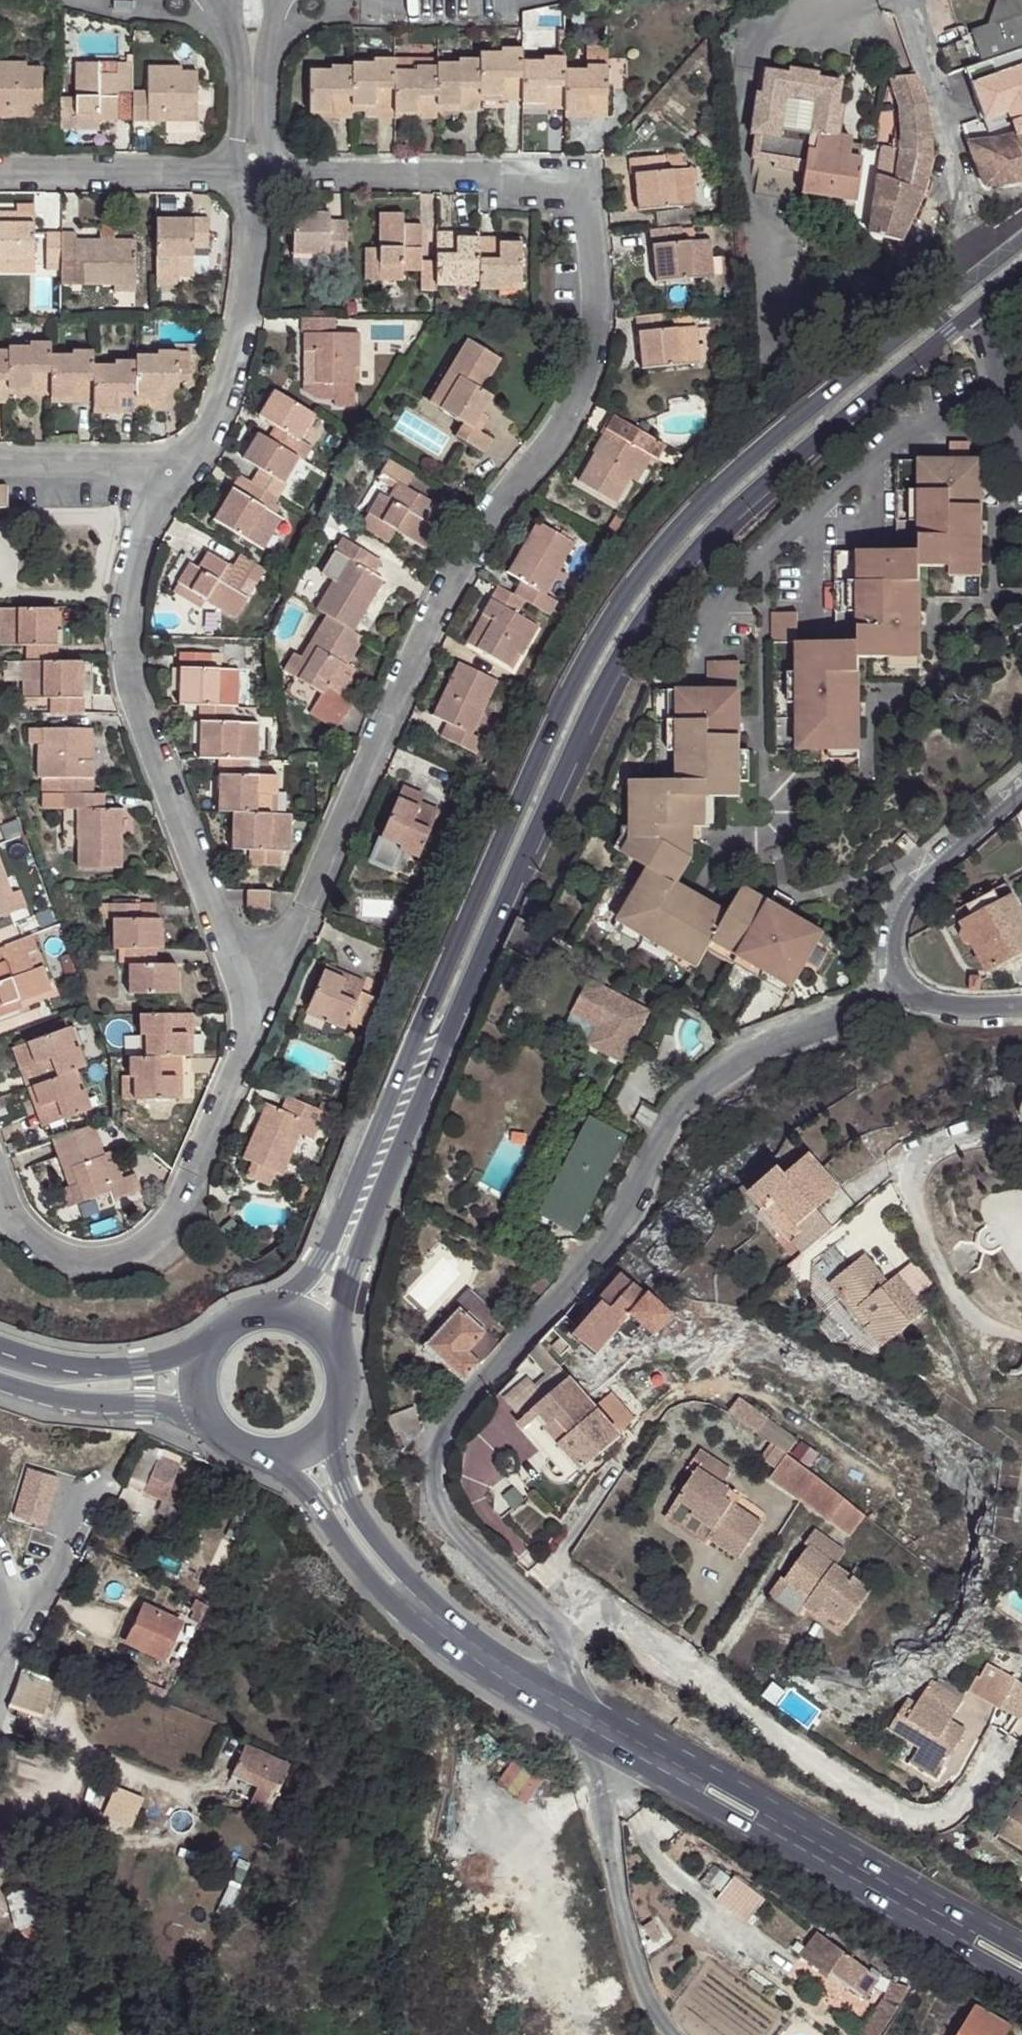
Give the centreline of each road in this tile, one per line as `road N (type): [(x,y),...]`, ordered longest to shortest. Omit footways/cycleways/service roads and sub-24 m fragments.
road 1 (tertiary): [(1021,236),(753,455),(672,537),(605,627),(517,801),(317,1262),(279,1308)]
road 2 (tertiary): [(339,1343),(354,1262),(446,1032),(625,648),(694,556),(773,475),(982,302)]
road 3 (residential): [(251,172),(542,178),(576,198),(593,228),(597,355),(585,394),(485,526),(434,625),(254,1020)]
road 4 (residential): [(577,1706),(565,1645),(550,1616),(442,1513),(433,1478),(442,1437),(622,1217),(675,1108),(743,1050),(904,985)]
road 5 (residential): [(177,467),(150,505),(125,635),(139,711),(254,1020)]
road 6 (secondary): [(1021,1946),(577,1706)]
road 7 (secondary): [(587,1740),(1021,1981)]
road 8 (secondary): [(280,1461),(391,1606),(434,1647),(587,1740)]
road 9 (secondary): [(577,1706),(454,1618),(414,1577),(352,1488),(331,1436)]
road 10 (residential): [(251,172),(245,318),(227,393),(205,441),(177,467)]
road 11 (unclassified): [(587,1740),(616,1900),(646,2001),(671,2034)]
road 12 (residential): [(904,985),(890,955),(913,887),(1021,786)]
road 13 (residential): [(251,172),(0,171)]
road 14 (residential): [(0,1176),(16,1220),(35,1240),(81,1258),(146,1246),(180,1213)]
road 15 (unclassified): [(906,0),(970,215)]
road 16 (secondary): [(211,1340),(146,1368),(82,1370),(0,1349)]
road 17 (secondary): [(0,1384),(92,1408),(146,1406),(205,1420)]
road 18 (residential): [(254,1020),(180,1213)]
road 19 (residential): [(177,467),(0,465)]
road 20 (residential): [(1021,454),(982,302)]
road 21 (residential): [(1021,1004),(964,1008),(904,985)]
road 22 (residential): [(225,0),(253,116)]

